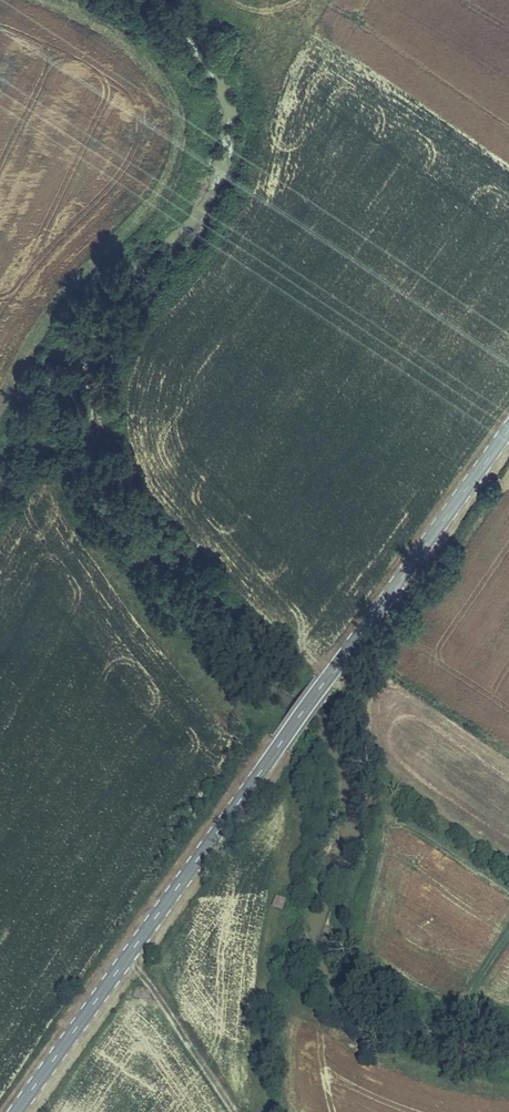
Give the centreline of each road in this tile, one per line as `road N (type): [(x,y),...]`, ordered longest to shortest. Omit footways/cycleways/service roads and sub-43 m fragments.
road 1 (secondary): [(508,429),(17,1111)]
road 2 (track): [(39,0),(86,21),(136,59),(176,115),(149,205),(46,299),(0,399)]
road 3 (track): [(126,961),(154,980),(239,1111)]

